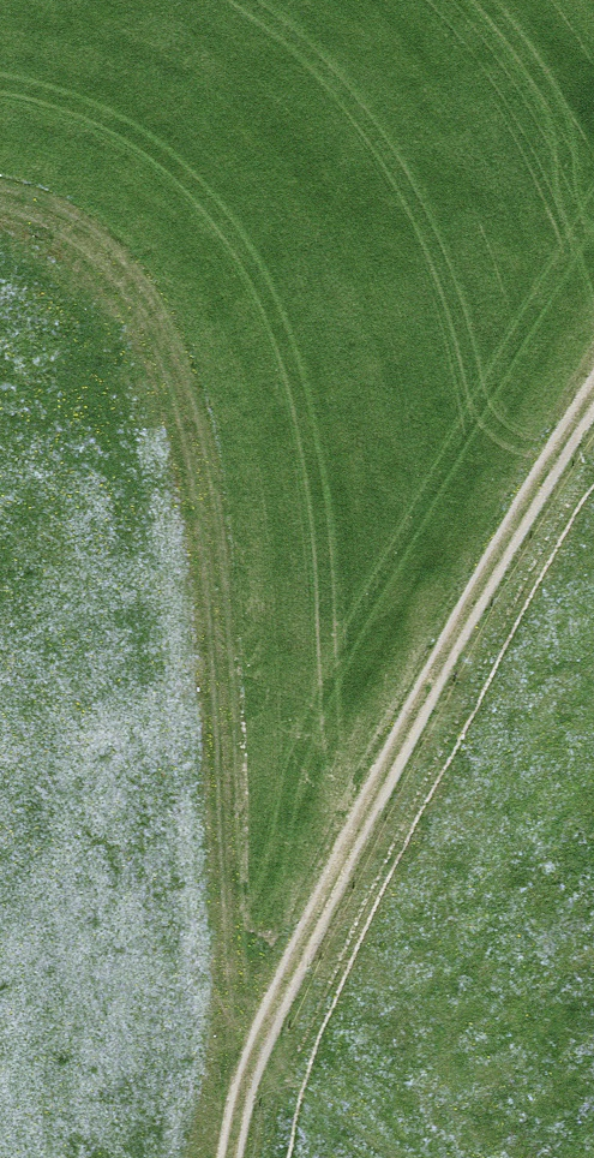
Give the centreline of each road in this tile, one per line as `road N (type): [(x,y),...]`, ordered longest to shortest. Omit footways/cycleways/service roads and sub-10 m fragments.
road 1 (track): [(0,199),(89,240),(136,296),(190,444),(207,547),(235,1067)]
road 2 (track): [(593,390),(443,649),(287,950),(235,1067),(229,1157)]

